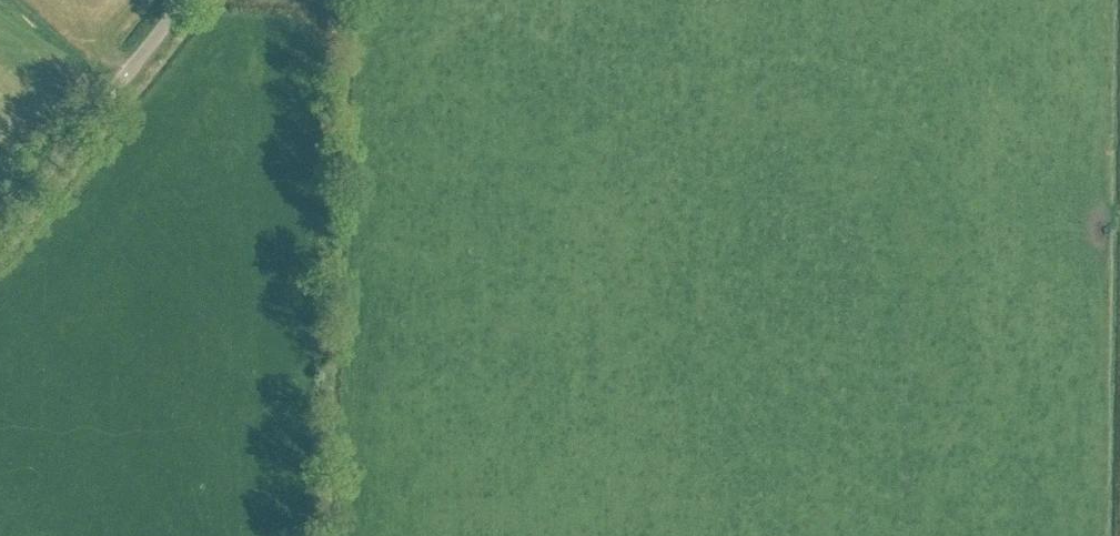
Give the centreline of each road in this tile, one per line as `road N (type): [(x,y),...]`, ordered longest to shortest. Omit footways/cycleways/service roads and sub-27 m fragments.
road 1 (unclassified): [(0,232),(182,0)]

